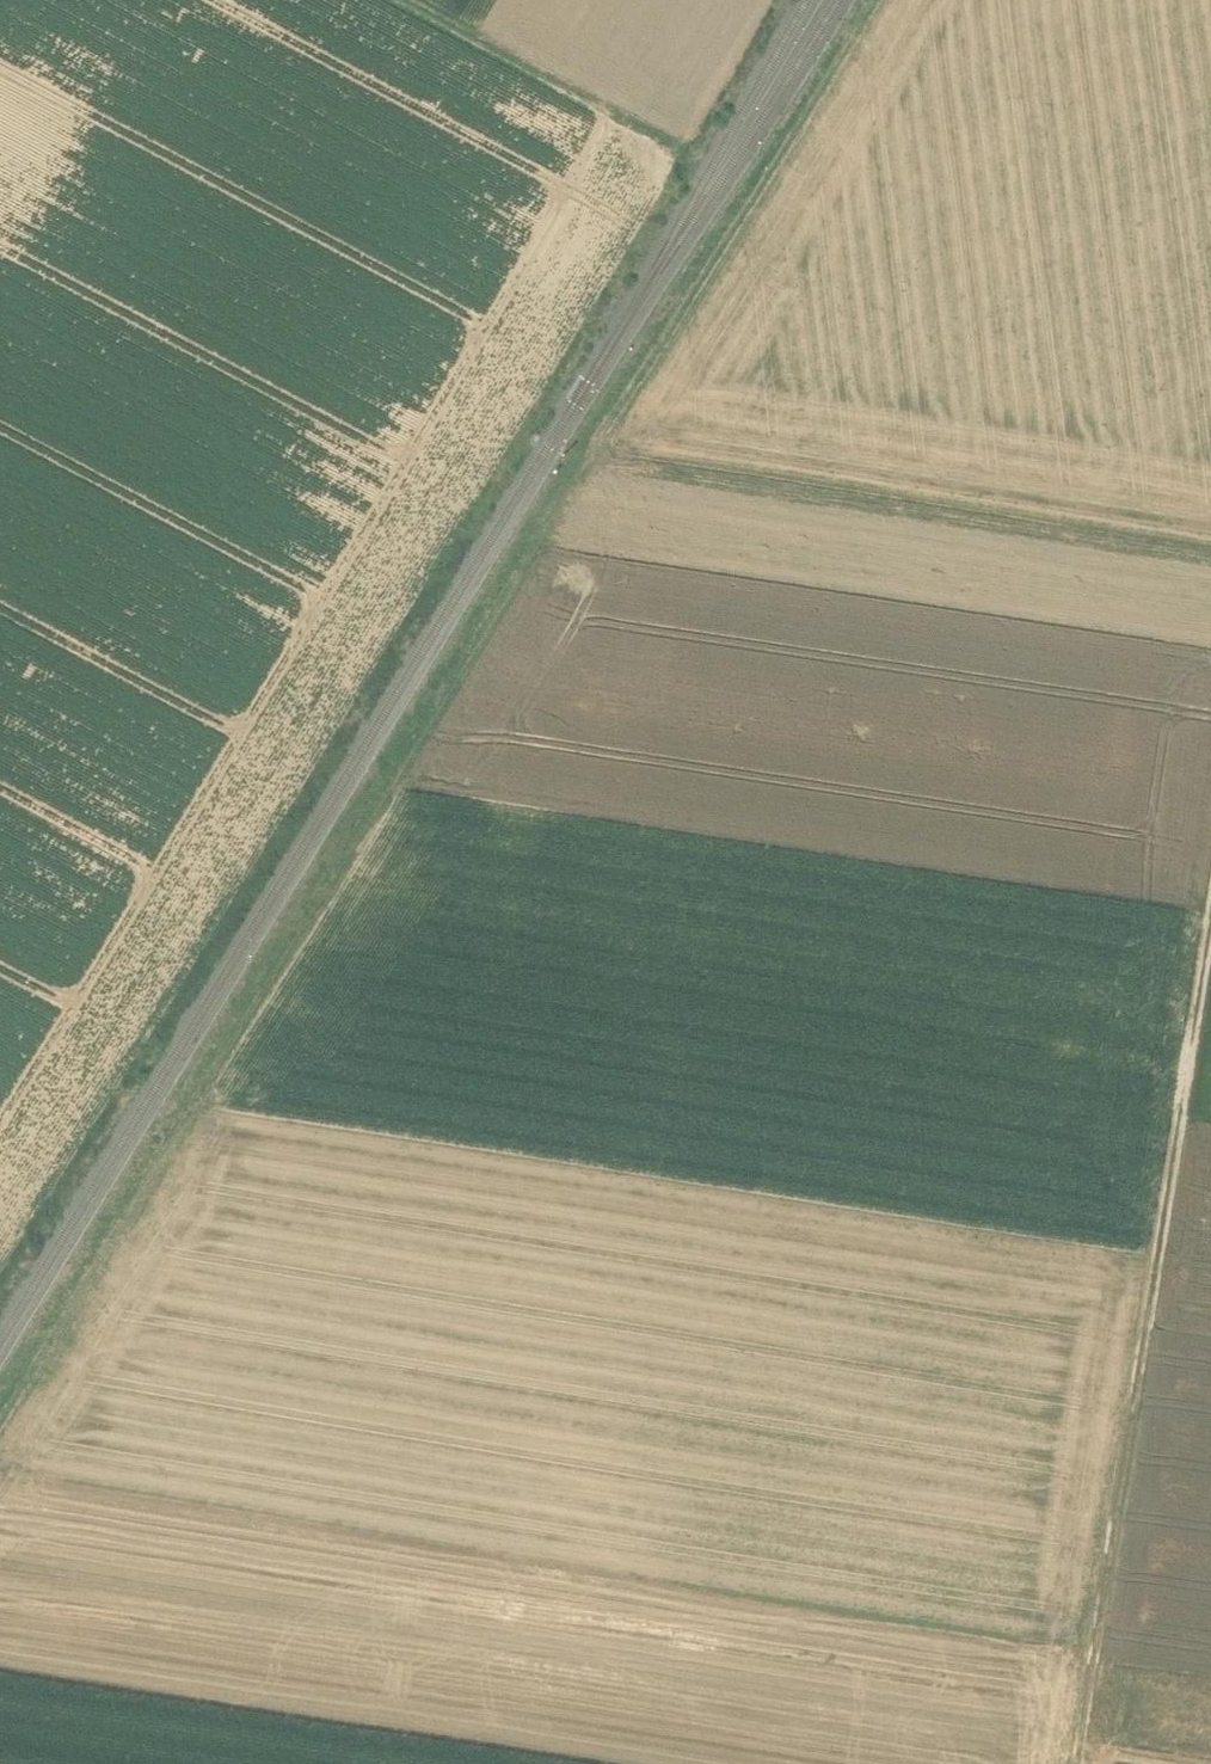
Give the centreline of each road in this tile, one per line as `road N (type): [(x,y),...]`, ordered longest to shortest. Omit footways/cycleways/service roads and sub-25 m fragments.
road 1 (track): [(1080,1763),(1210,923)]
road 2 (track): [(591,466),(1210,563)]

